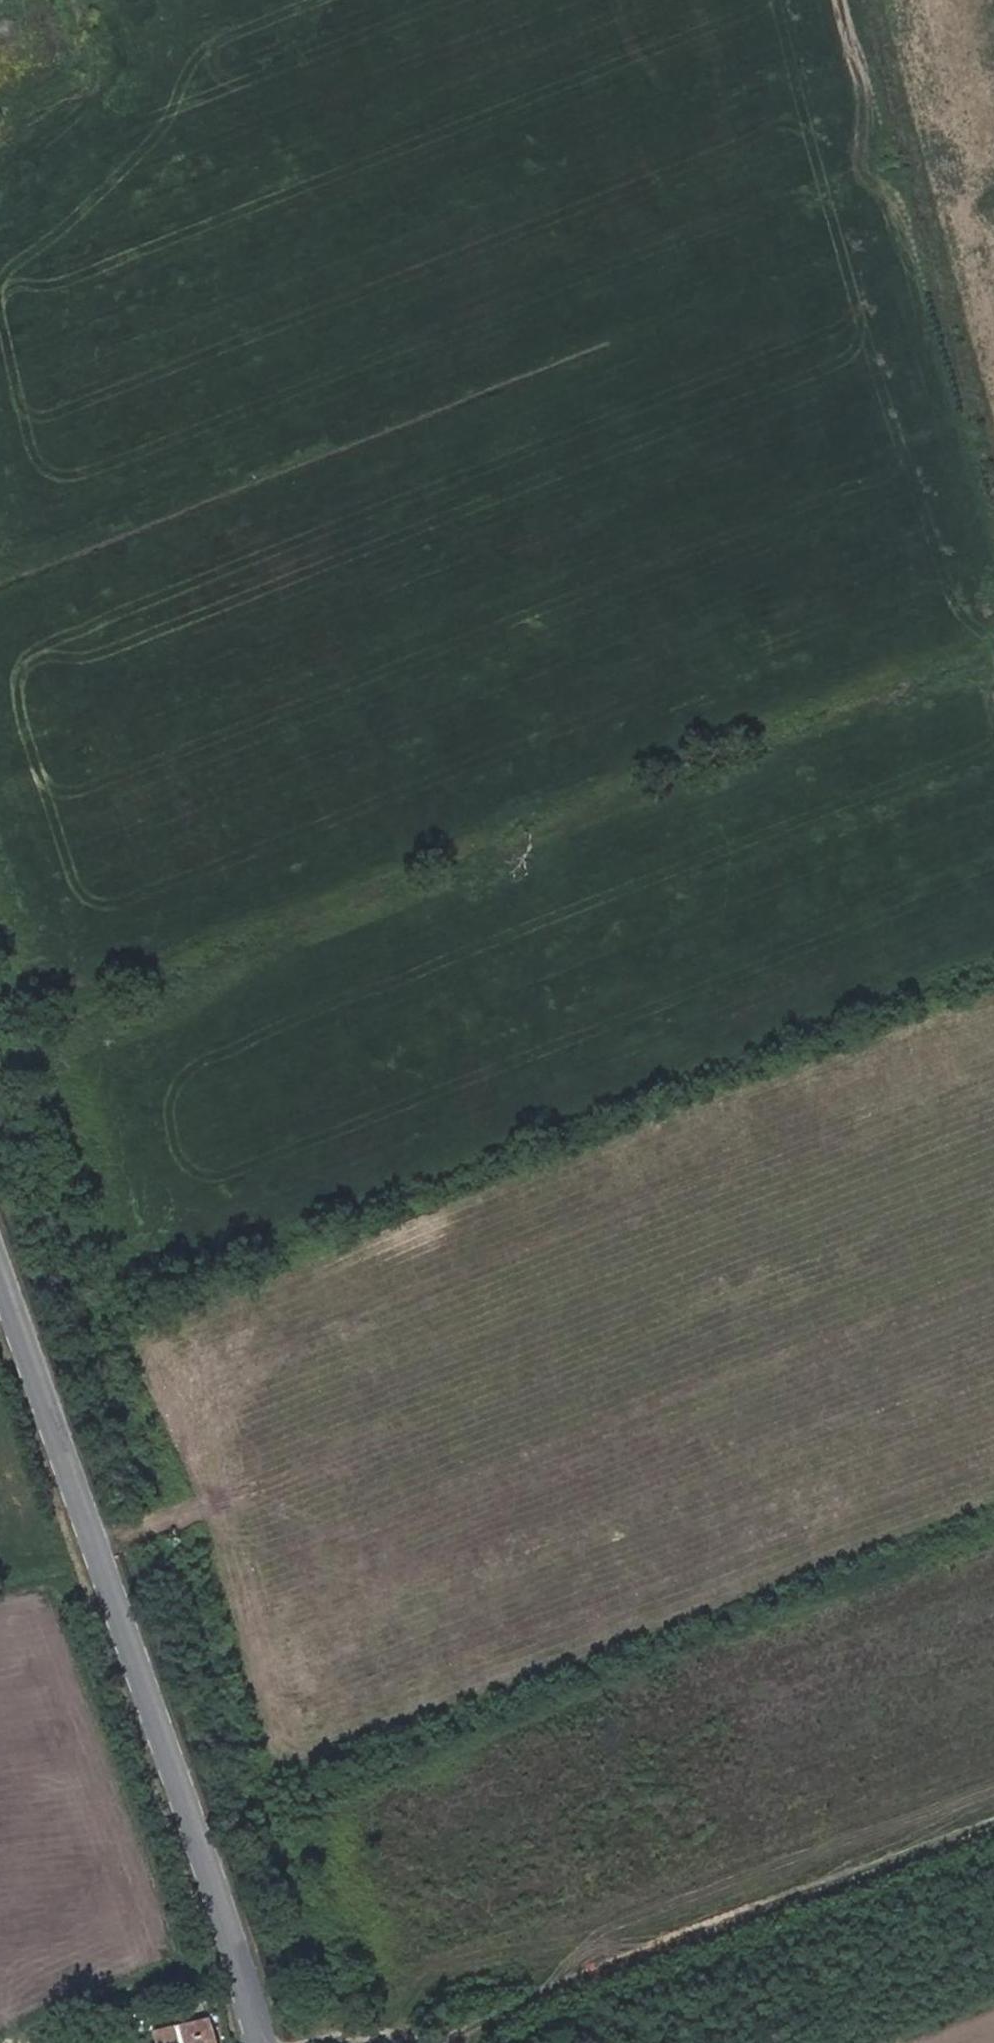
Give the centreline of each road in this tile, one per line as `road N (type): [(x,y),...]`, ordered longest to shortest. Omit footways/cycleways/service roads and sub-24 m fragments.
road 1 (tertiary): [(266,2042),(0,1273)]
road 2 (track): [(314,2042),(447,2039),(577,1981),(993,1822)]

